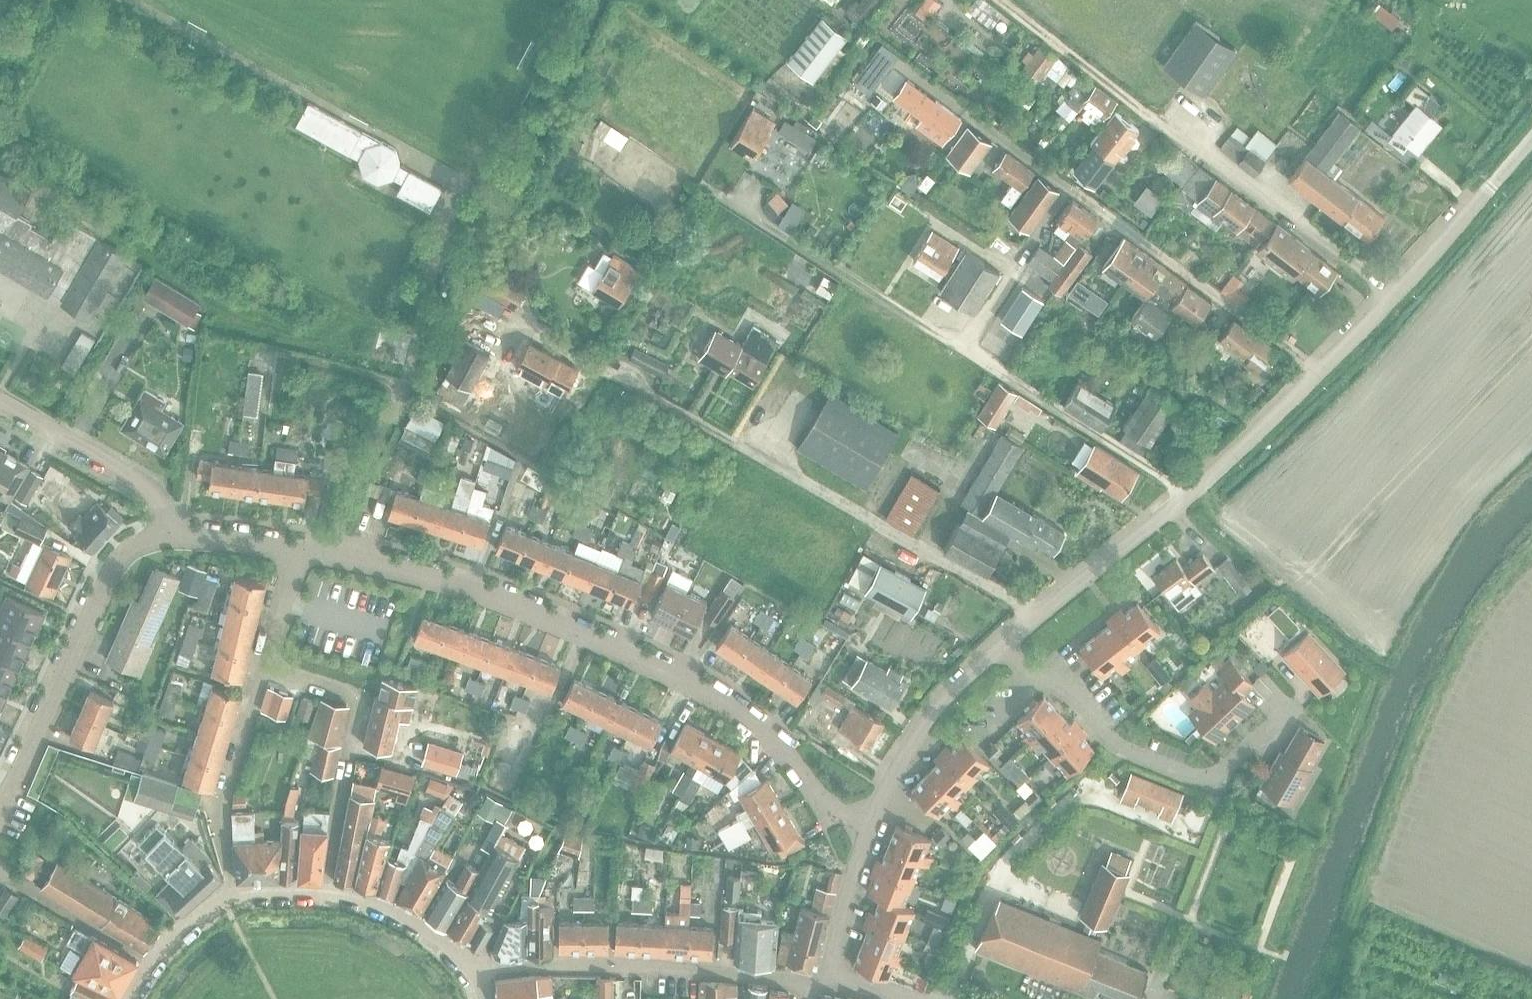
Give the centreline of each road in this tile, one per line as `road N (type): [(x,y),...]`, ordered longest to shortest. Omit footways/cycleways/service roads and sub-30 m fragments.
road 1 (residential): [(873,820),(827,800),(768,732),(731,704),(540,607),(299,546)]
road 2 (residential): [(534,334),(1035,618)]
road 3 (residential): [(732,199),(1187,490)]
road 4 (residential): [(914,72),(1320,371)]
road 5 (residential): [(1012,0),(1394,292)]
road 6 (residential): [(1002,643),(1029,672),(1052,673),(1119,748),(1228,780),(1293,704)]
road 7 (residential): [(472,964),(621,964),(814,985)]
road 8 (residential): [(0,810),(109,567),(138,541),(164,535)]
road 9 (residential): [(326,891),(364,699),(262,668)]
road 10 (residential): [(233,892),(225,791),(262,668)]
road 11 (residential): [(164,535),(149,486),(0,403)]
road 12 (residential): [(873,820),(914,735),(1002,643)]
road 13 (residential): [(1035,618),(1187,490)]
road 14 (residential): [(153,961),(0,867)]
road 15 (residential): [(1187,490),(1320,371)]
road 16 (residential): [(326,891),(431,930),(472,964)]
road 17 (residential): [(826,973),(873,820)]
road 18 (residential): [(1394,292),(1490,185)]
road 19 (residential): [(164,535),(299,546)]
road 20 (residential): [(262,668),(299,546)]

